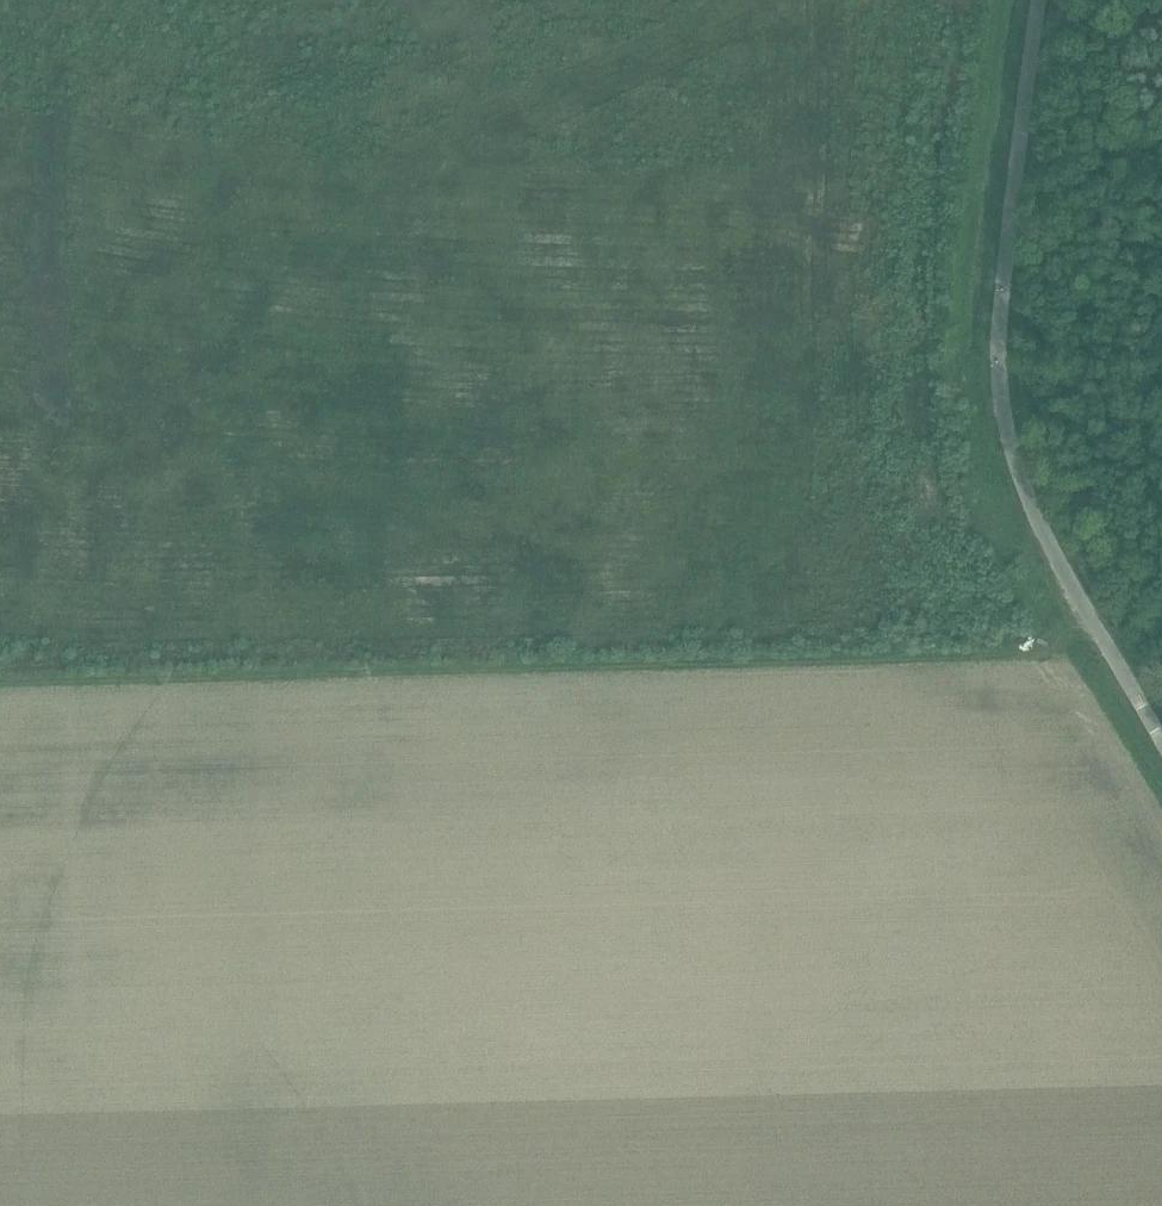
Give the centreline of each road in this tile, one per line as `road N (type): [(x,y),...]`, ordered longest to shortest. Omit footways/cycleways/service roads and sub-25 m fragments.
road 1 (unclassified): [(1161,741),(1046,536),(1000,399),(1008,220),(1039,0)]

